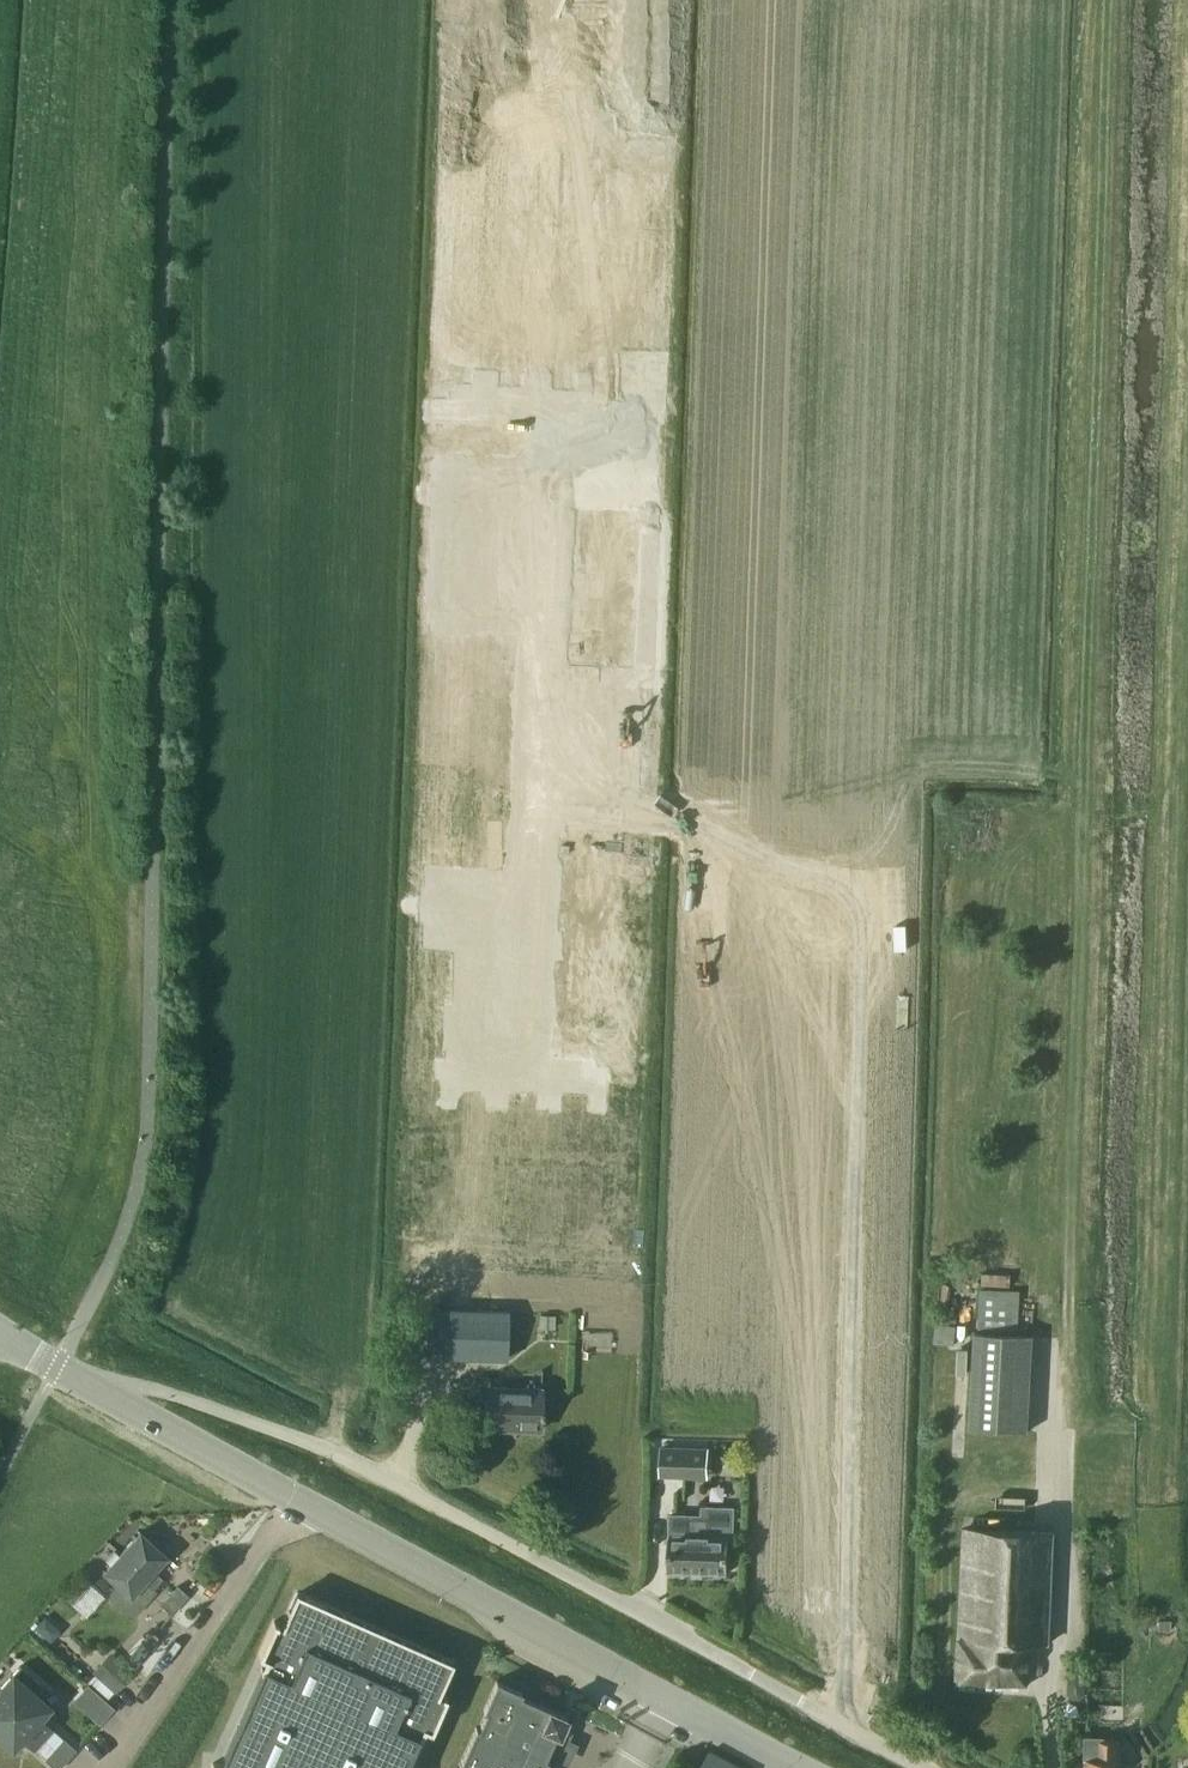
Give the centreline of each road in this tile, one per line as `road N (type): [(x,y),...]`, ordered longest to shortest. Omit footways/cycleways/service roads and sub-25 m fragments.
road 1 (residential): [(834,1718),(851,1681),(878,829),(861,819),(541,806)]
road 2 (residential): [(834,1718),(329,1445),(148,1388),(75,1378)]
road 3 (unclassified): [(786,1767),(297,1504)]
road 4 (residential): [(541,806),(554,419)]
road 5 (residential): [(105,1767),(297,1504)]
road 6 (residential): [(515,1075),(541,806)]
road 7 (unclassified): [(297,1504),(75,1378)]

